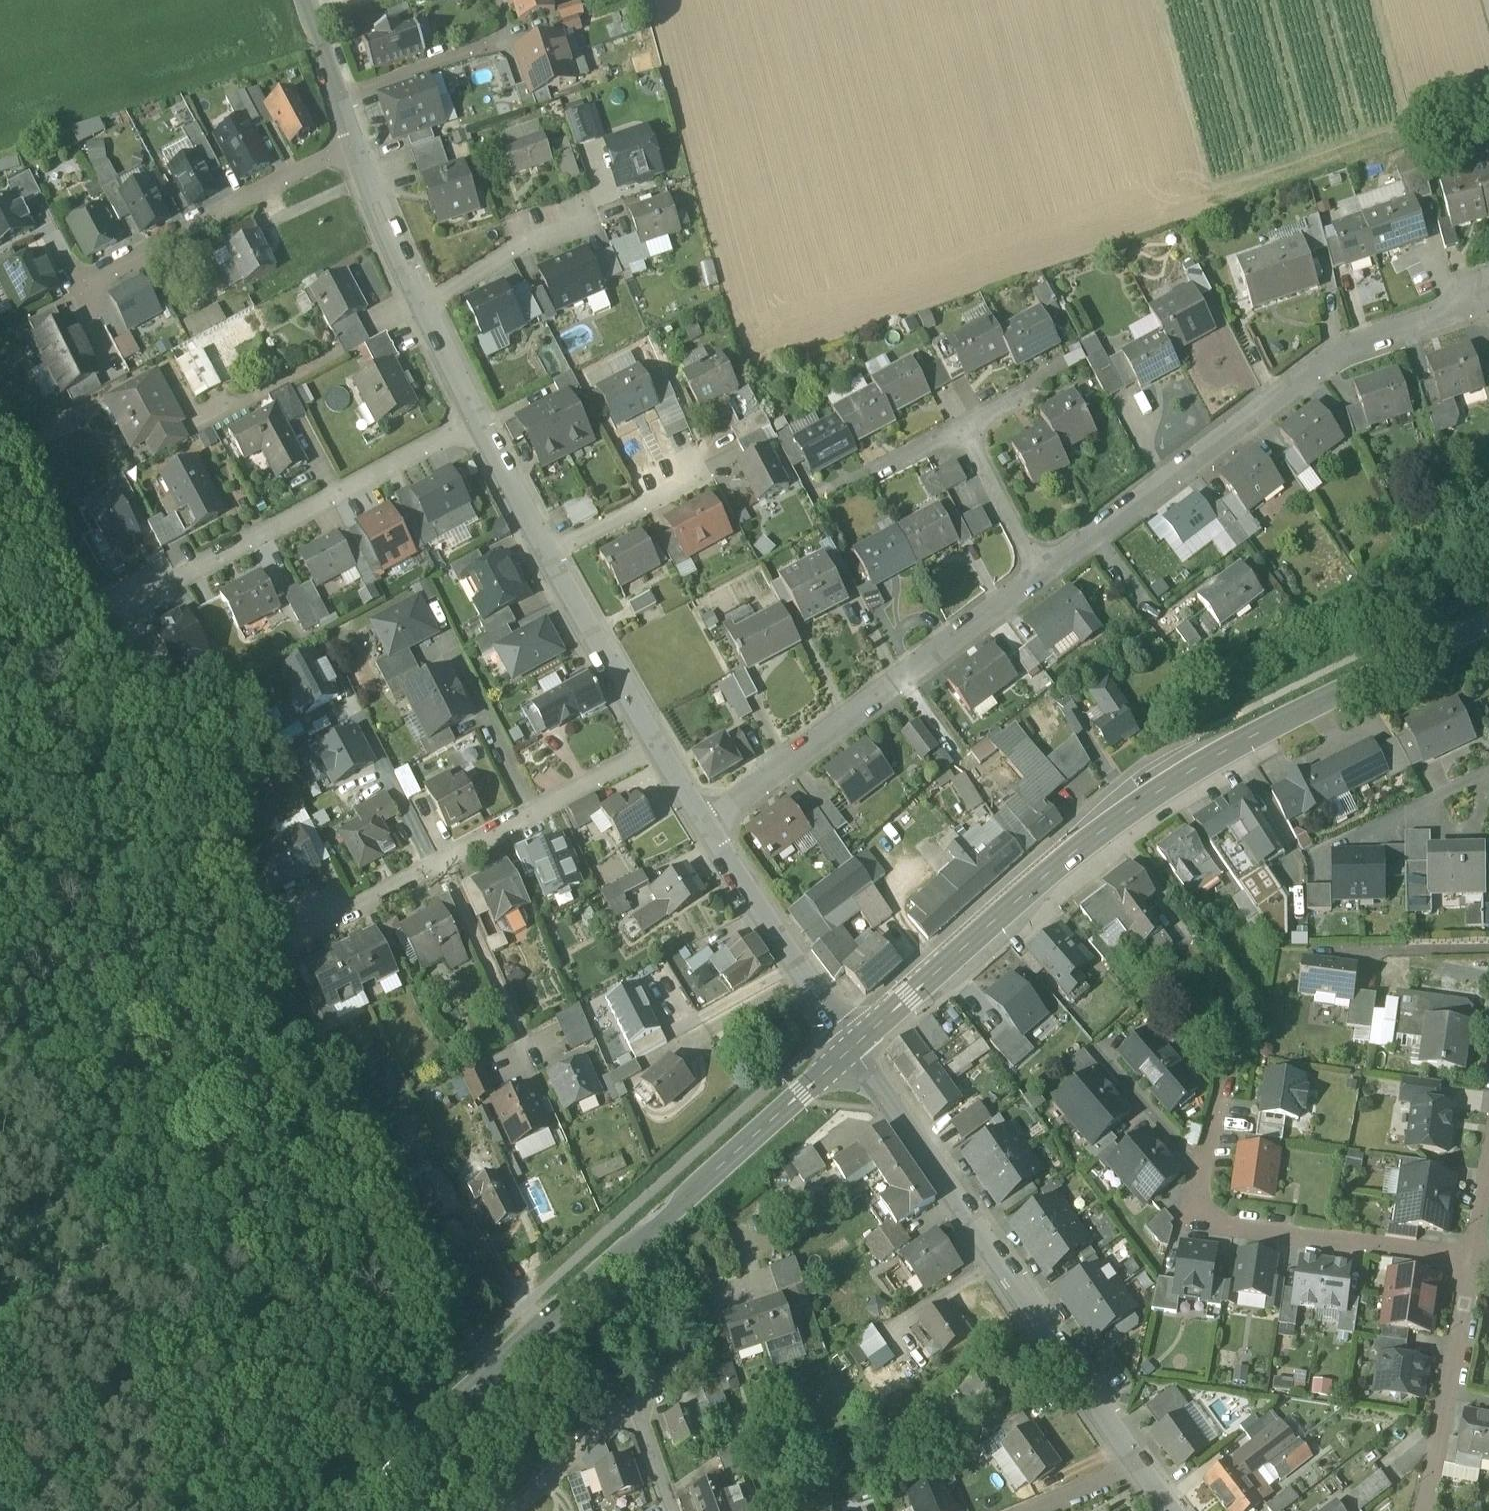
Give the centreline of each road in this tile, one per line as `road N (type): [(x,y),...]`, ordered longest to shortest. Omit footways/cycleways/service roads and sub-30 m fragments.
road 1 (track): [(0,409),(488,1381)]
road 2 (secondary): [(852,1047),(1109,824),(1208,763),(1488,621)]
road 3 (secondary): [(341,1510),(852,1047)]
road 4 (residential): [(1043,571),(1336,350),(1488,293)]
road 5 (residential): [(852,1047),(1140,1463)]
road 6 (residential): [(711,829),(1043,571)]
road 7 (residential): [(479,423),(156,587)]
road 8 (residential): [(1202,1174),(1191,1220),(1475,1260)]
road 9 (residential): [(357,139),(79,291)]
road 10 (residential): [(711,829),(852,1047)]
road 11 (residential): [(1423,1510),(1475,1260)]
road 12 (residential): [(548,555),(659,750)]
road 13 (residential): [(534,815),(448,638)]
road 14 (residential): [(1488,770),(1312,851)]
road 15 (residential): [(444,861),(520,1034)]
road 16 (residential): [(357,139),(425,302)]
road 17 (residential): [(425,302),(576,212)]
road 18 (residential): [(548,555),(701,473)]
road 19 (residential): [(1043,571),(958,427)]
road 20 (residential): [(635,1399),(510,1510)]
road 21 (residential): [(1098,1054),(1202,1174)]
road 22 (residential): [(342,92),(491,45)]
road 23 (residential): [(479,423),(548,555)]
road 24 (residential): [(444,861),(316,927)]
road 25 (residential): [(659,750),(534,815)]
road 26 (residential): [(425,302),(479,423)]
road 27 (residential): [(1140,1463),(1024,1510)]

